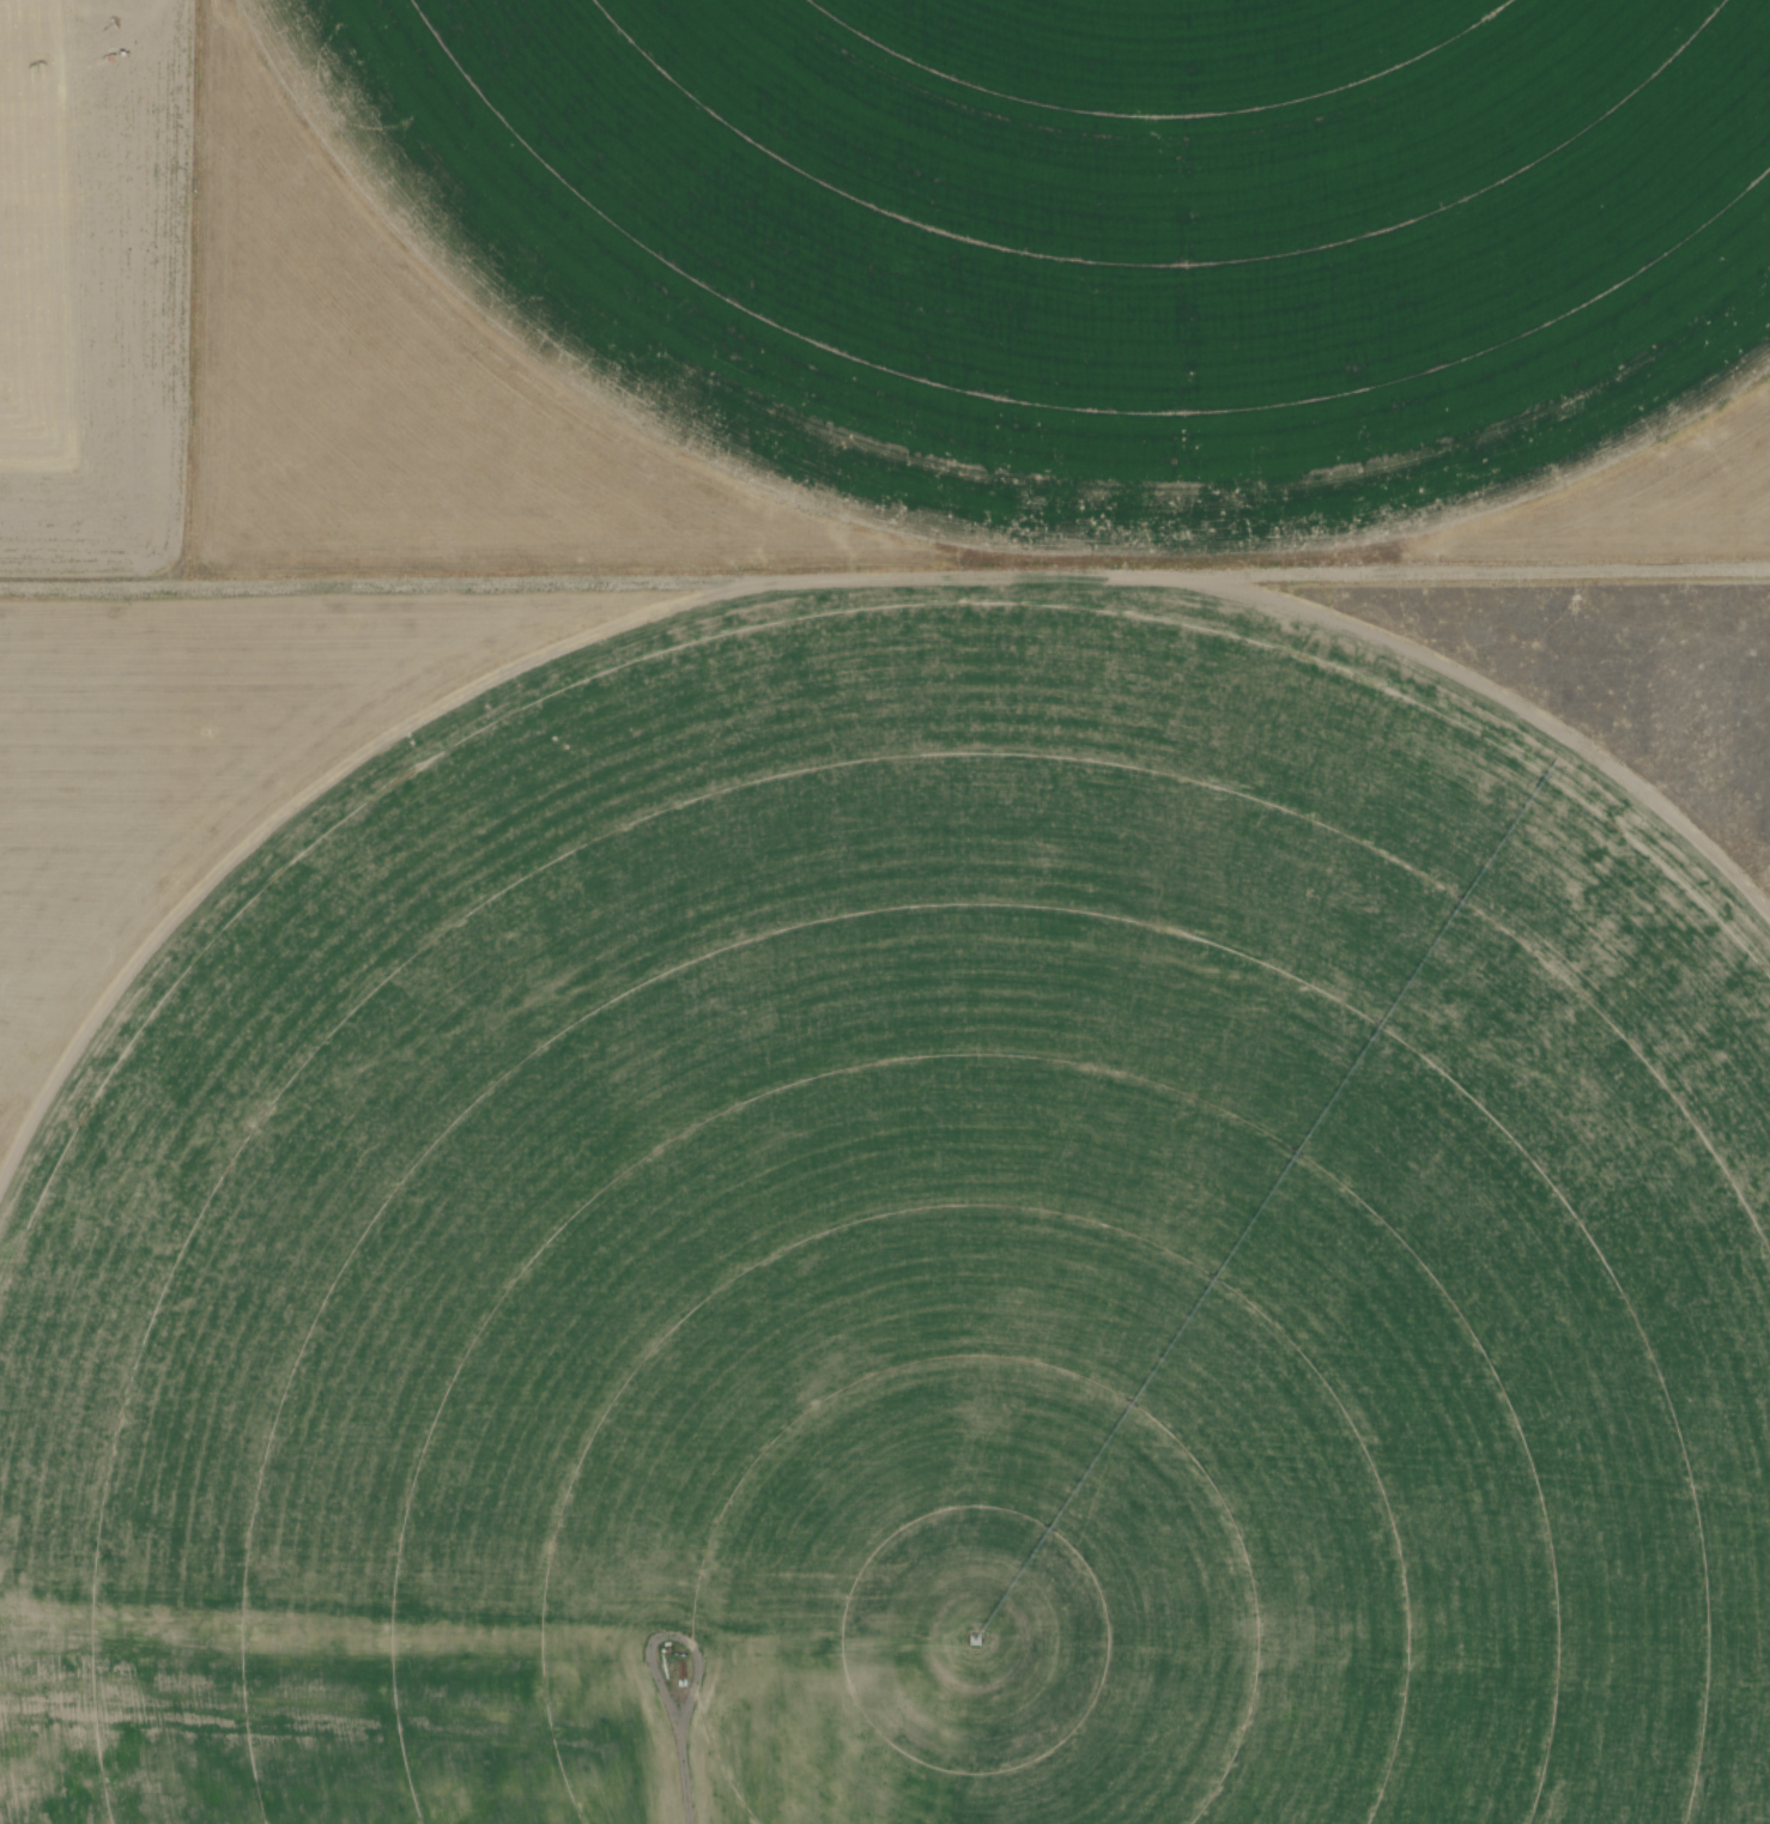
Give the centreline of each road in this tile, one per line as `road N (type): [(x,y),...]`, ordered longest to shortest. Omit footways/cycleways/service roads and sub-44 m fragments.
road 1 (track): [(682,1823),(667,1677)]

